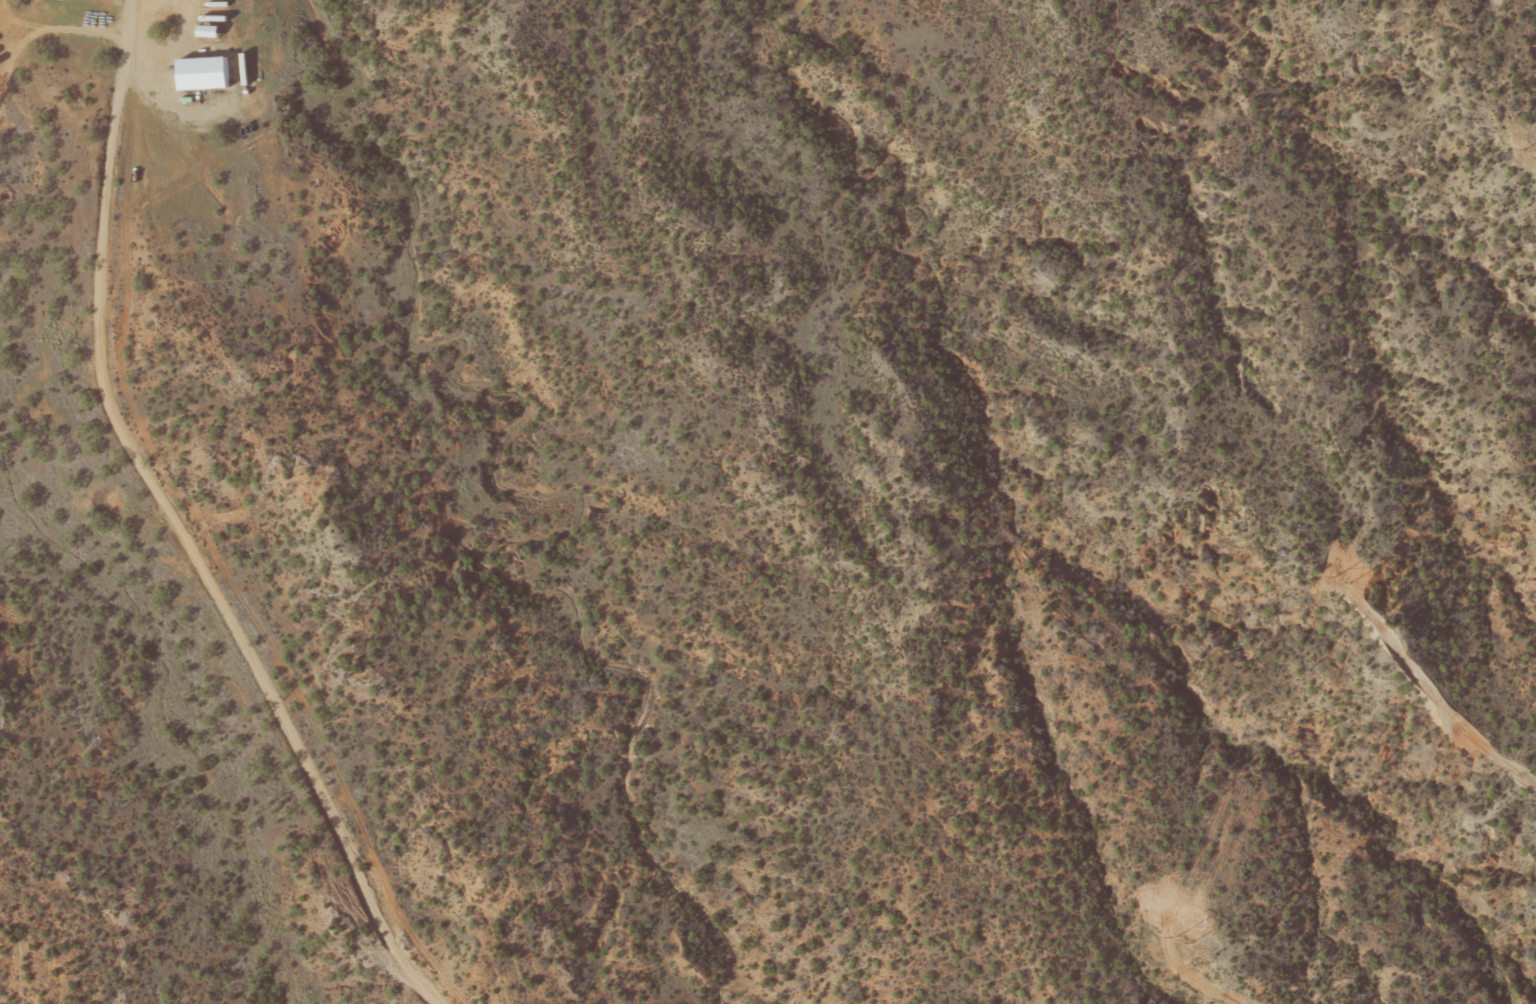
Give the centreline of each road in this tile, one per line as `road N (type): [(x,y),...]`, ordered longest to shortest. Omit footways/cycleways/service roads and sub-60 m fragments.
road 1 (residential): [(470,1003),(399,952),(329,860),(91,387),(75,311),(104,0)]

